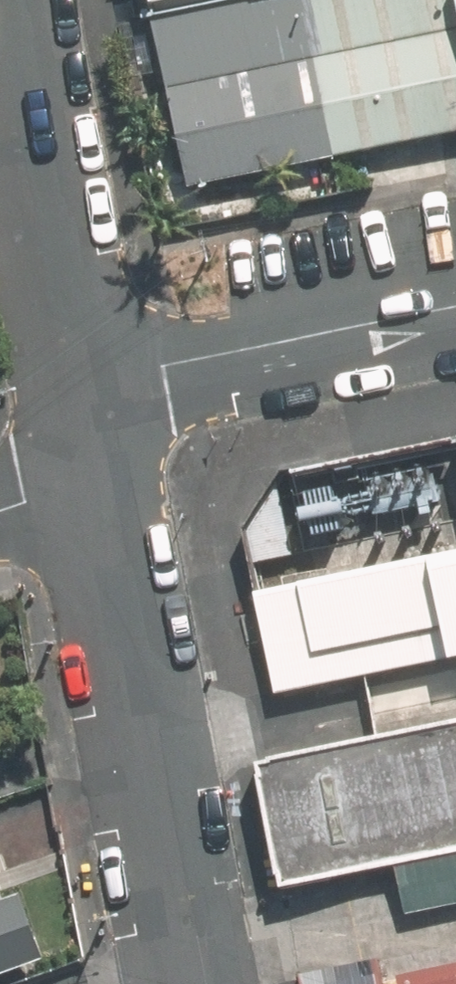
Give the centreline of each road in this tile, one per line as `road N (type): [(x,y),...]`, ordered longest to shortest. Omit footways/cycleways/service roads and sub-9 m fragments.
road 1 (residential): [(202,983),(86,449)]
road 2 (residential): [(86,449),(0,0)]
road 3 (residential): [(86,449),(162,366),(455,308)]

